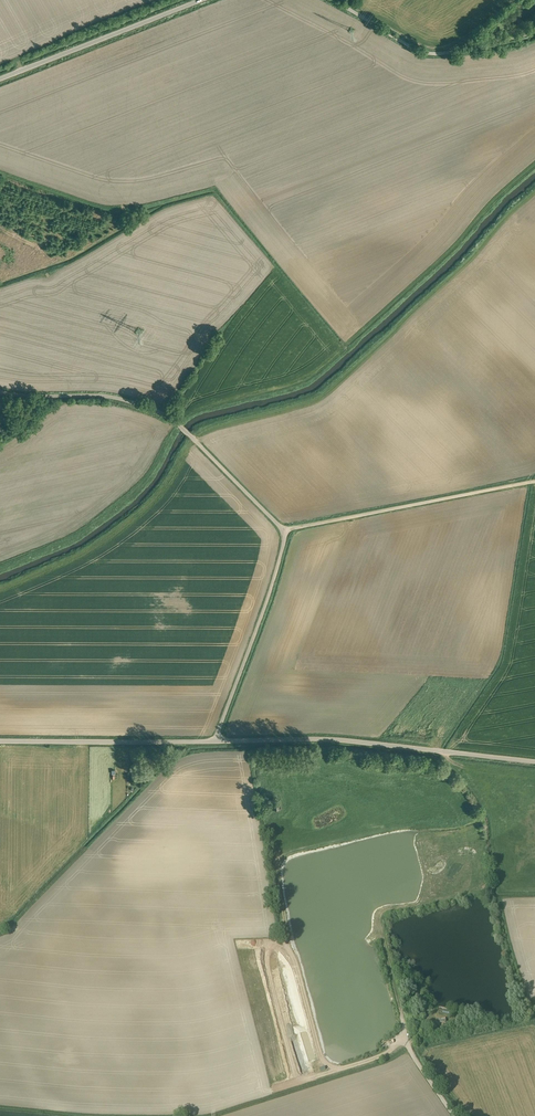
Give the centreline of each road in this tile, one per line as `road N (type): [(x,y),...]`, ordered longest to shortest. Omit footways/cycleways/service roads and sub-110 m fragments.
road 1 (unclassified): [(217,741),(285,552),(285,531),(159,412),(104,396),(0,392)]
road 2 (unclassified): [(217,741),(332,739),(534,763)]
road 3 (track): [(534,483),(285,531)]
road 4 (track): [(534,29),(458,55),(428,57),(326,0)]
road 5 (unclassified): [(203,0),(0,80)]
road 6 (track): [(408,1044),(322,1074),(288,952)]
road 7 (unclassified): [(0,742),(217,741)]

